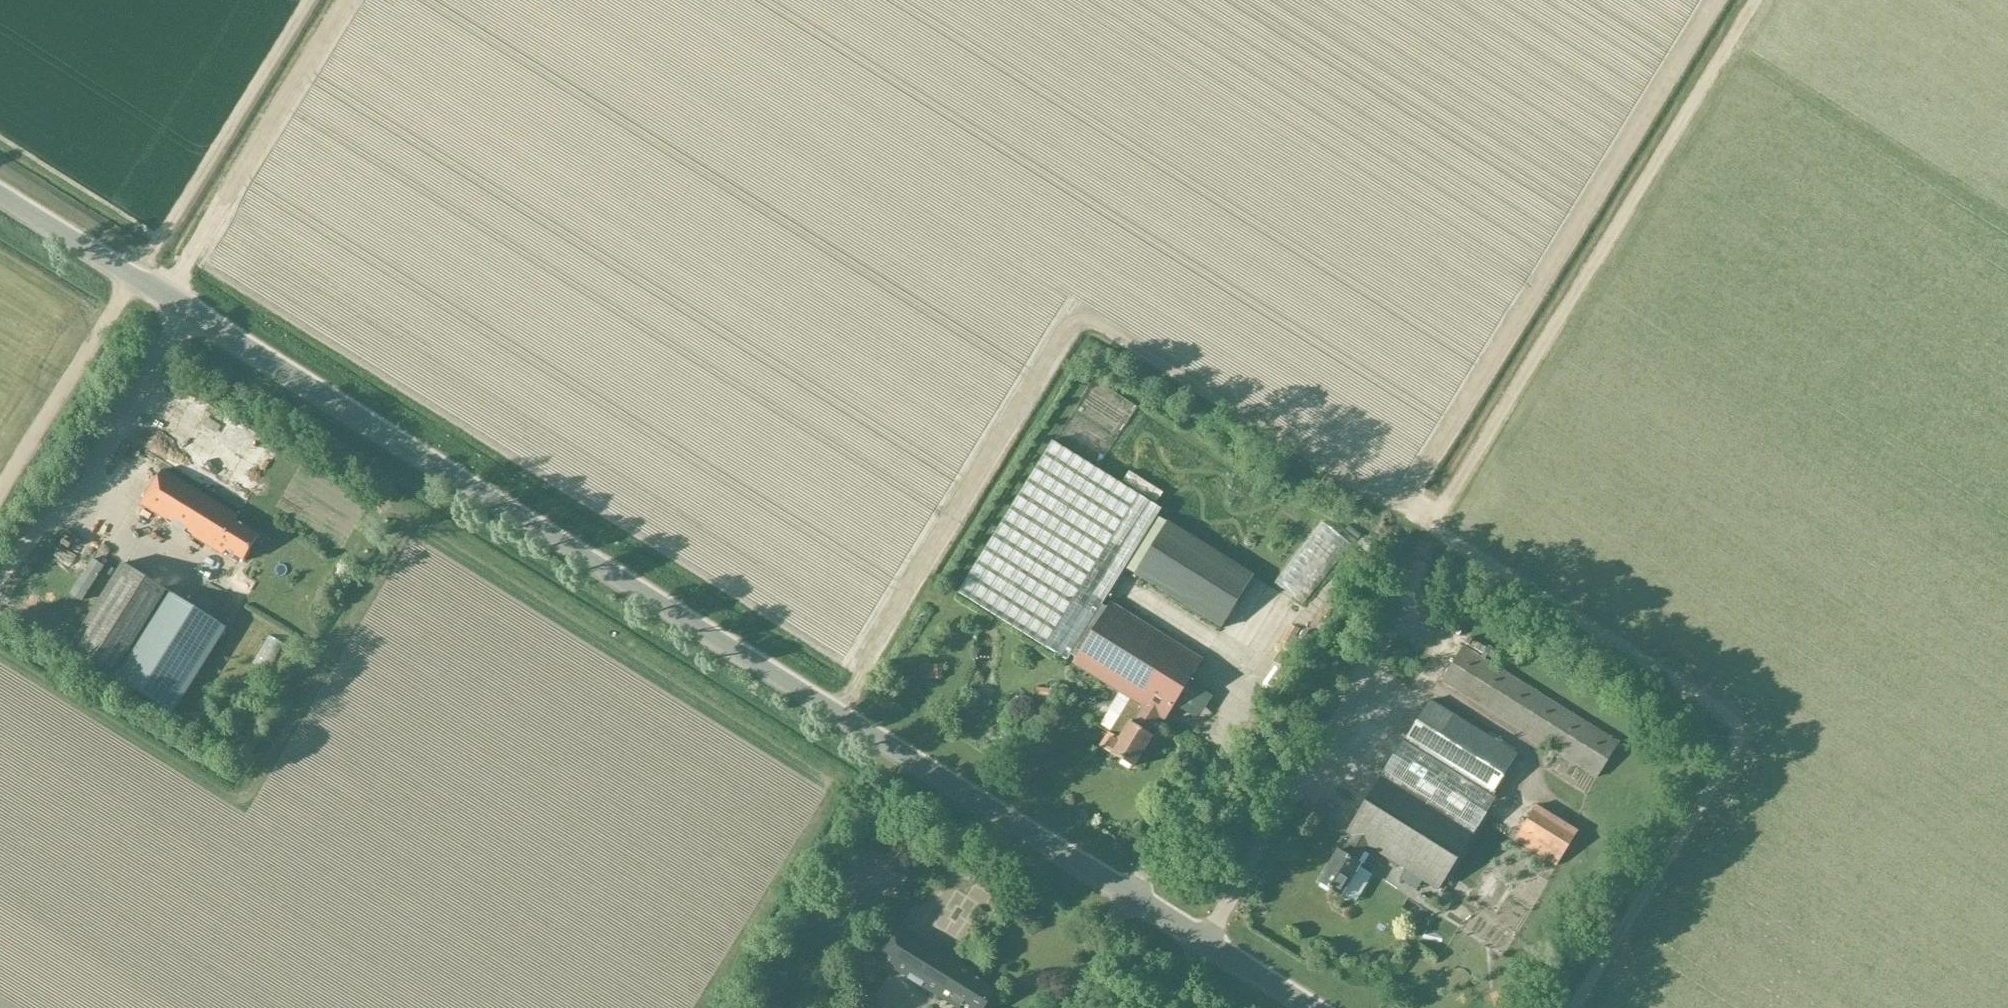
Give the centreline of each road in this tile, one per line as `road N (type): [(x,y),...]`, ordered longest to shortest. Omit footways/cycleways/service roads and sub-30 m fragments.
road 1 (unclassified): [(1312,1007),(0,196)]
road 2 (track): [(1724,0),(1387,533),(1326,559)]

